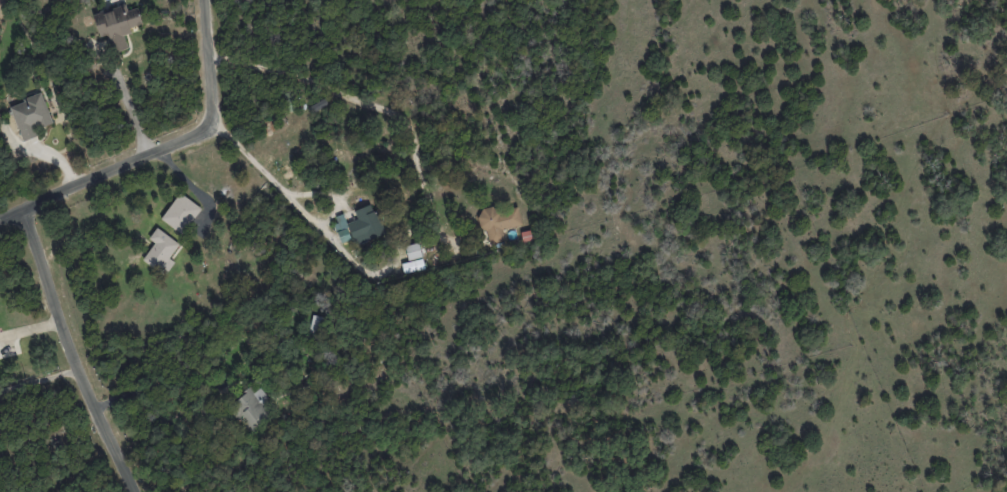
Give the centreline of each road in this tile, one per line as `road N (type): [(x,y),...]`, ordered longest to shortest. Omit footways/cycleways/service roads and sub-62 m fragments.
road 1 (residential): [(206,0),(215,118),(207,133),(0,223)]
road 2 (residential): [(133,491),(78,368),(24,212)]

